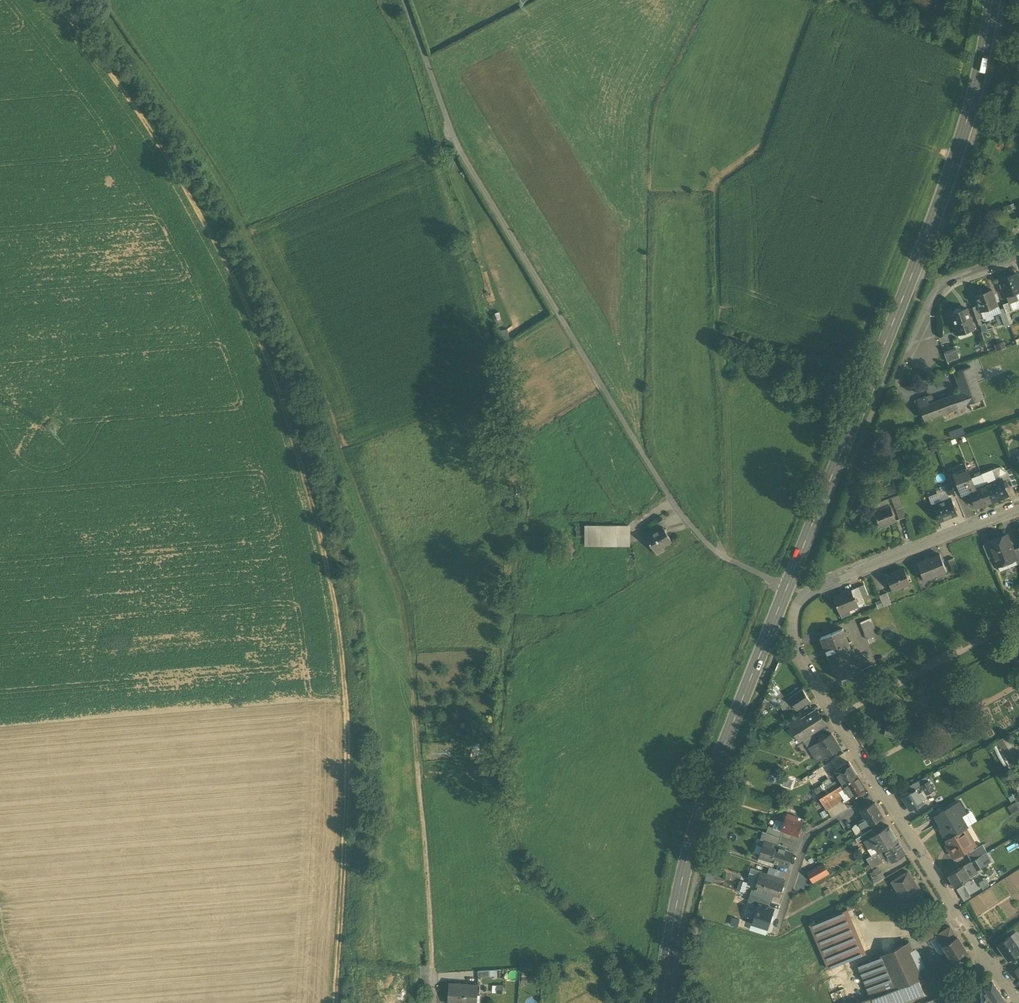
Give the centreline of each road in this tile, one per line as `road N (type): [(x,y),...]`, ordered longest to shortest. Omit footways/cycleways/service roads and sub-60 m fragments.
road 1 (primary): [(662,1002),(686,860),(938,208),(993,0)]
road 2 (track): [(96,0),(199,148),(266,267),(410,611),(431,971)]
road 3 (track): [(407,0),(467,157),(692,527),(720,553),(786,586)]
road 4 (residential): [(995,965),(806,669),(795,621),(803,597),(817,587),(1018,506)]
road 5 (residential): [(1018,255),(946,284),(924,337),(926,362)]

